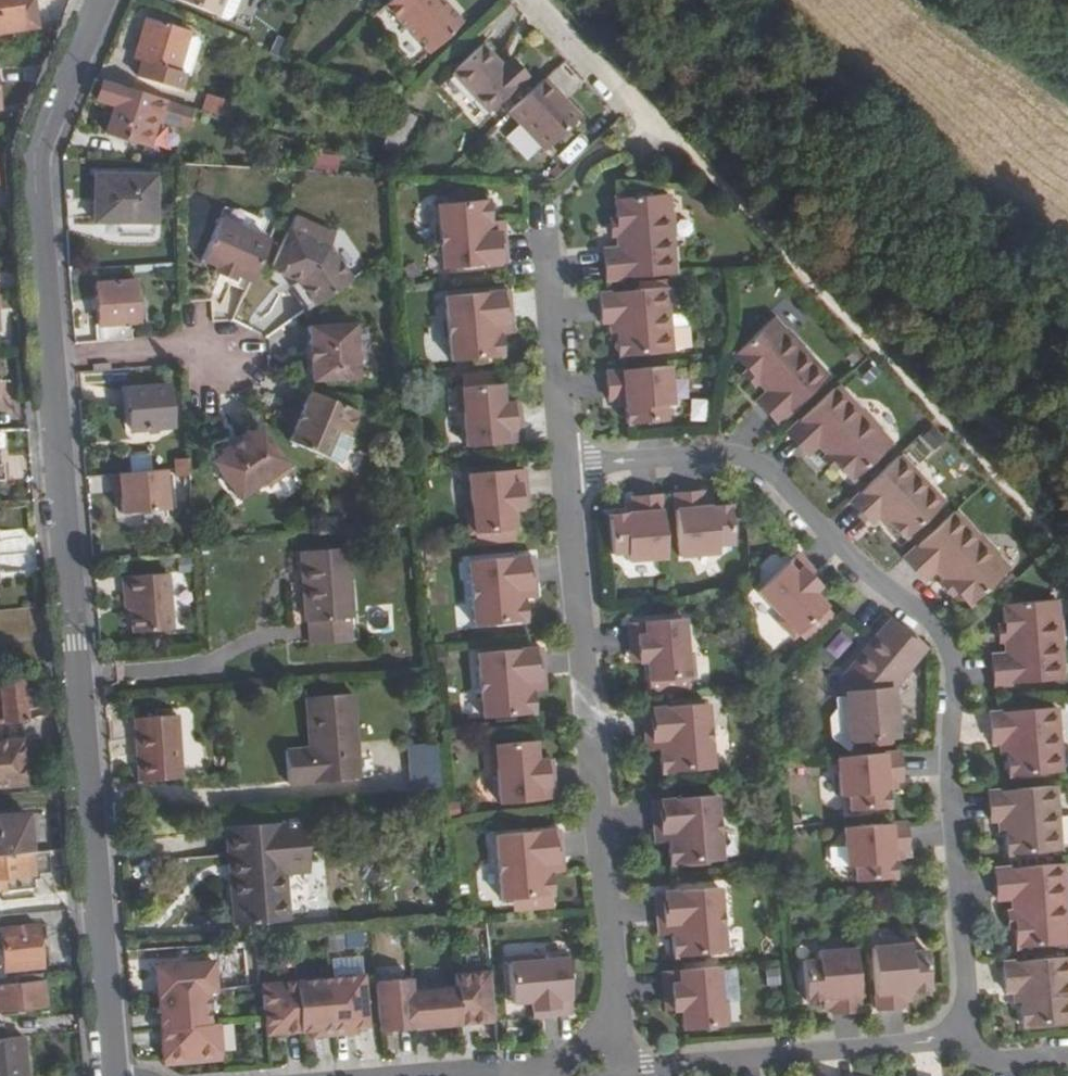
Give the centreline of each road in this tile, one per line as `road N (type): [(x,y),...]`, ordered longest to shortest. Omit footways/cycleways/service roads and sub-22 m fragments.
road 1 (residential): [(617,1067),(913,1043),(961,1016),(967,980),(949,777),(951,680),(942,648),(915,614),(742,457),(565,464)]
road 2 (residential): [(50,358),(115,1075)]
road 3 (residential): [(611,1028),(615,994),(565,464)]
road 4 (residential): [(101,0),(34,161),(50,358)]
road 5 (residential): [(565,464),(544,220)]
road 6 (residential): [(50,358),(237,345)]
road 7 (residential): [(536,0),(649,119)]

